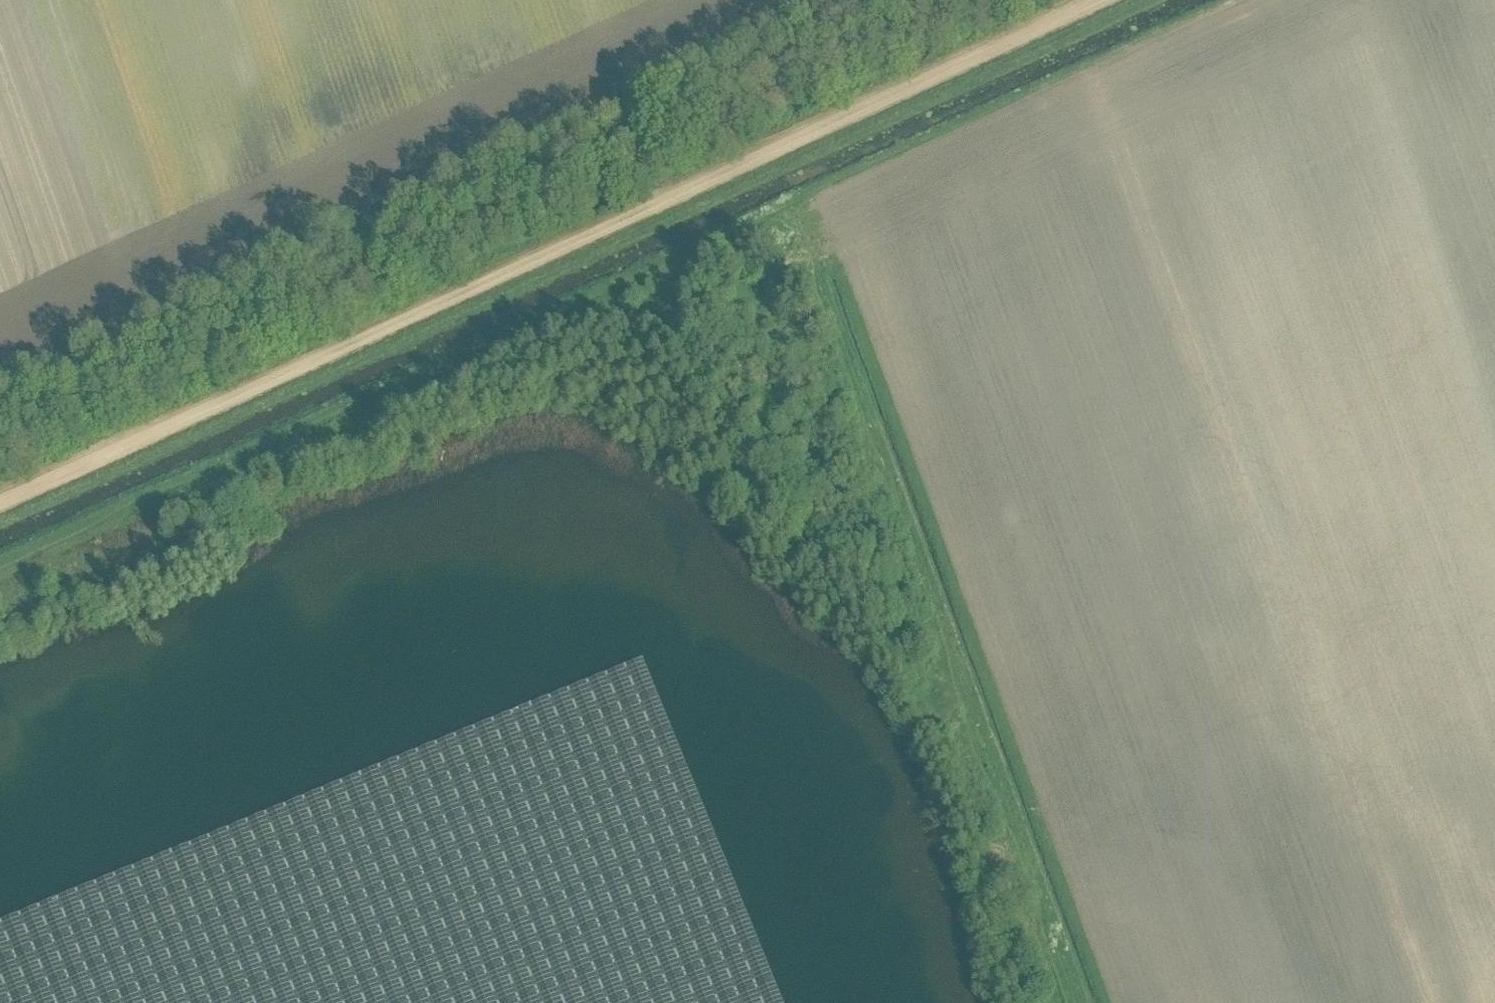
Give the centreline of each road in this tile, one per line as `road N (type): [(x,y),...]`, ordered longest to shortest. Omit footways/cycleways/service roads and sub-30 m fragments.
road 1 (track): [(0,496),(1089,0)]

